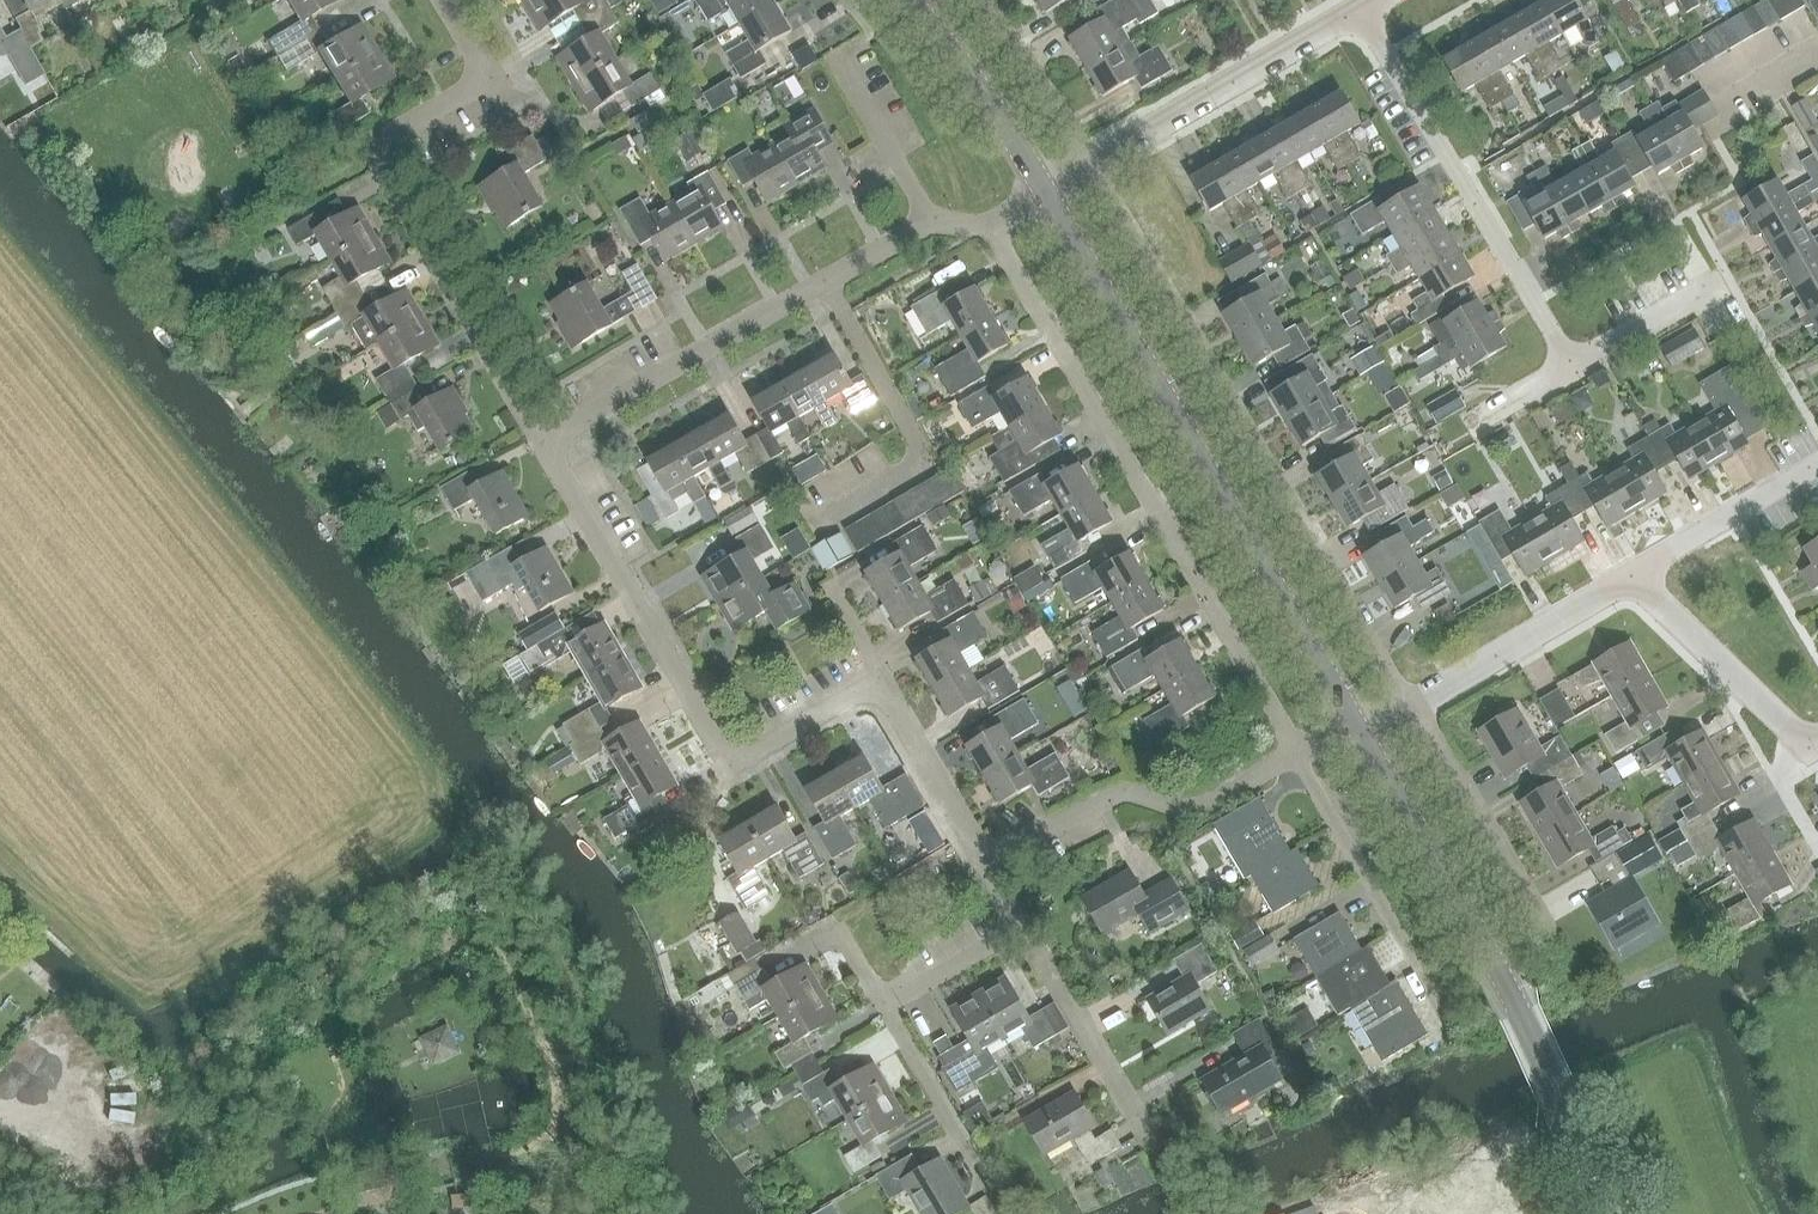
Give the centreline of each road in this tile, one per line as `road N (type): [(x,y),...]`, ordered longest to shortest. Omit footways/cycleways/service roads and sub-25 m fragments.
road 1 (residential): [(985,857),(878,677),(730,765),(541,442)]
road 2 (residential): [(1408,706),(1091,163)]
road 3 (tertiary): [(1355,725),(1045,192)]
road 4 (residential): [(1294,751),(988,226)]
road 5 (residential): [(541,442),(369,146),(490,78),(443,0)]
road 6 (tertiary): [(1602,1213),(1511,994),(1355,725)]
road 7 (residential): [(541,442),(931,220),(988,226)]
road 8 (residential): [(1571,367),(1358,8)]
road 9 (residential): [(985,857),(1121,791),(1196,810),(1294,751)]
road 10 (residential): [(1091,163),(1358,8)]
road 11 (residential): [(1436,997),(1294,751)]
road 12 (residential): [(1543,929),(1408,706)]
road 13 (residential): [(1628,575),(1790,730),(1809,746),(1817,741)]
road 14 (residential): [(1408,706),(1628,575)]
road 15 (residential): [(1144,1131),(1023,925)]
road 16 (tertiary): [(1045,192),(976,83),(909,0)]
road 17 (residential): [(1628,575),(1817,460)]
road 18 (residential): [(988,1187),(883,1006)]
road 19 (residential): [(1091,163),(979,0)]
road 20 (residential): [(1571,367),(1713,287)]
road 21 (residential): [(883,1006),(1023,925)]

